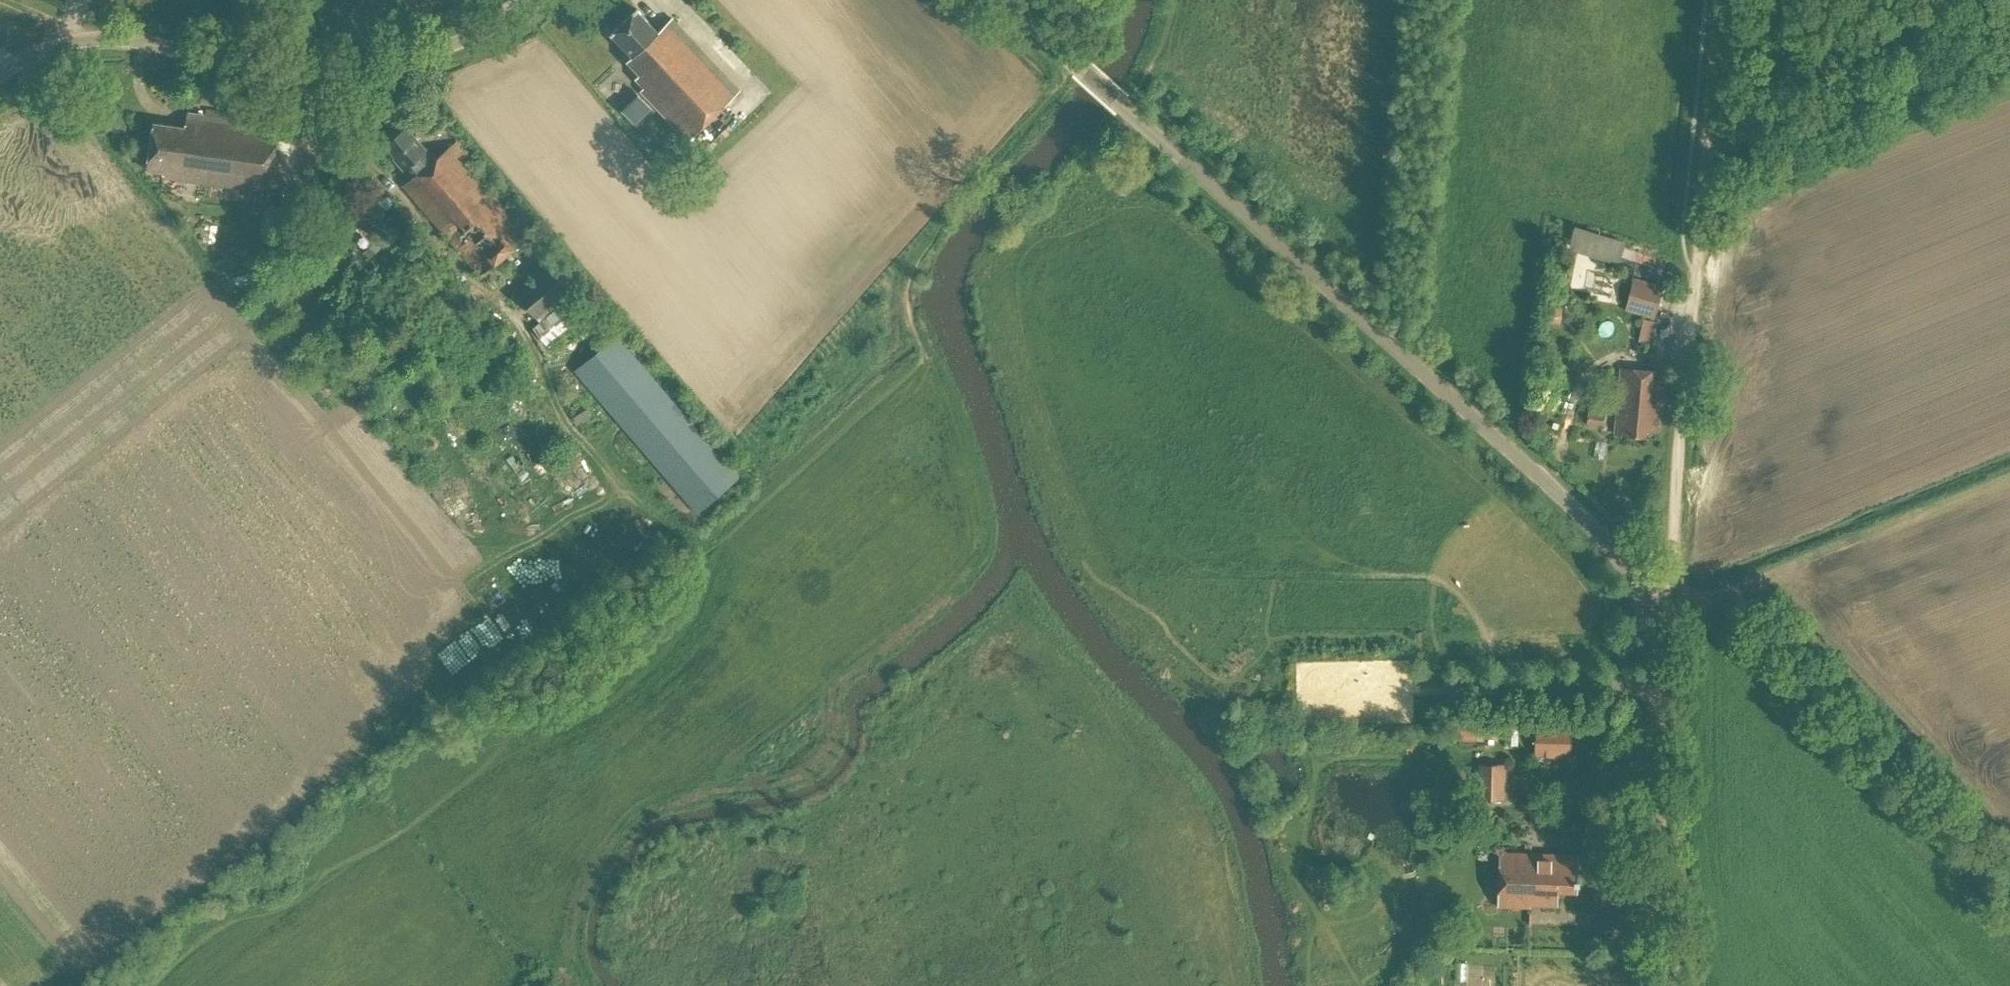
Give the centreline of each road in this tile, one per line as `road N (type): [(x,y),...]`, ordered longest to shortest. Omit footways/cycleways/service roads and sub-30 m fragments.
road 1 (unclassified): [(1640,597),(1608,544),(1535,472),(1002,0)]
road 2 (unclassified): [(0,79),(34,53),(79,41),(354,73),(463,39),(530,0)]
road 3 (unclassified): [(1652,985),(1658,687),(1640,597)]
road 4 (unclassified): [(1640,597),(1667,590),(1695,275)]
road 5 (track): [(1695,275),(1722,0)]

